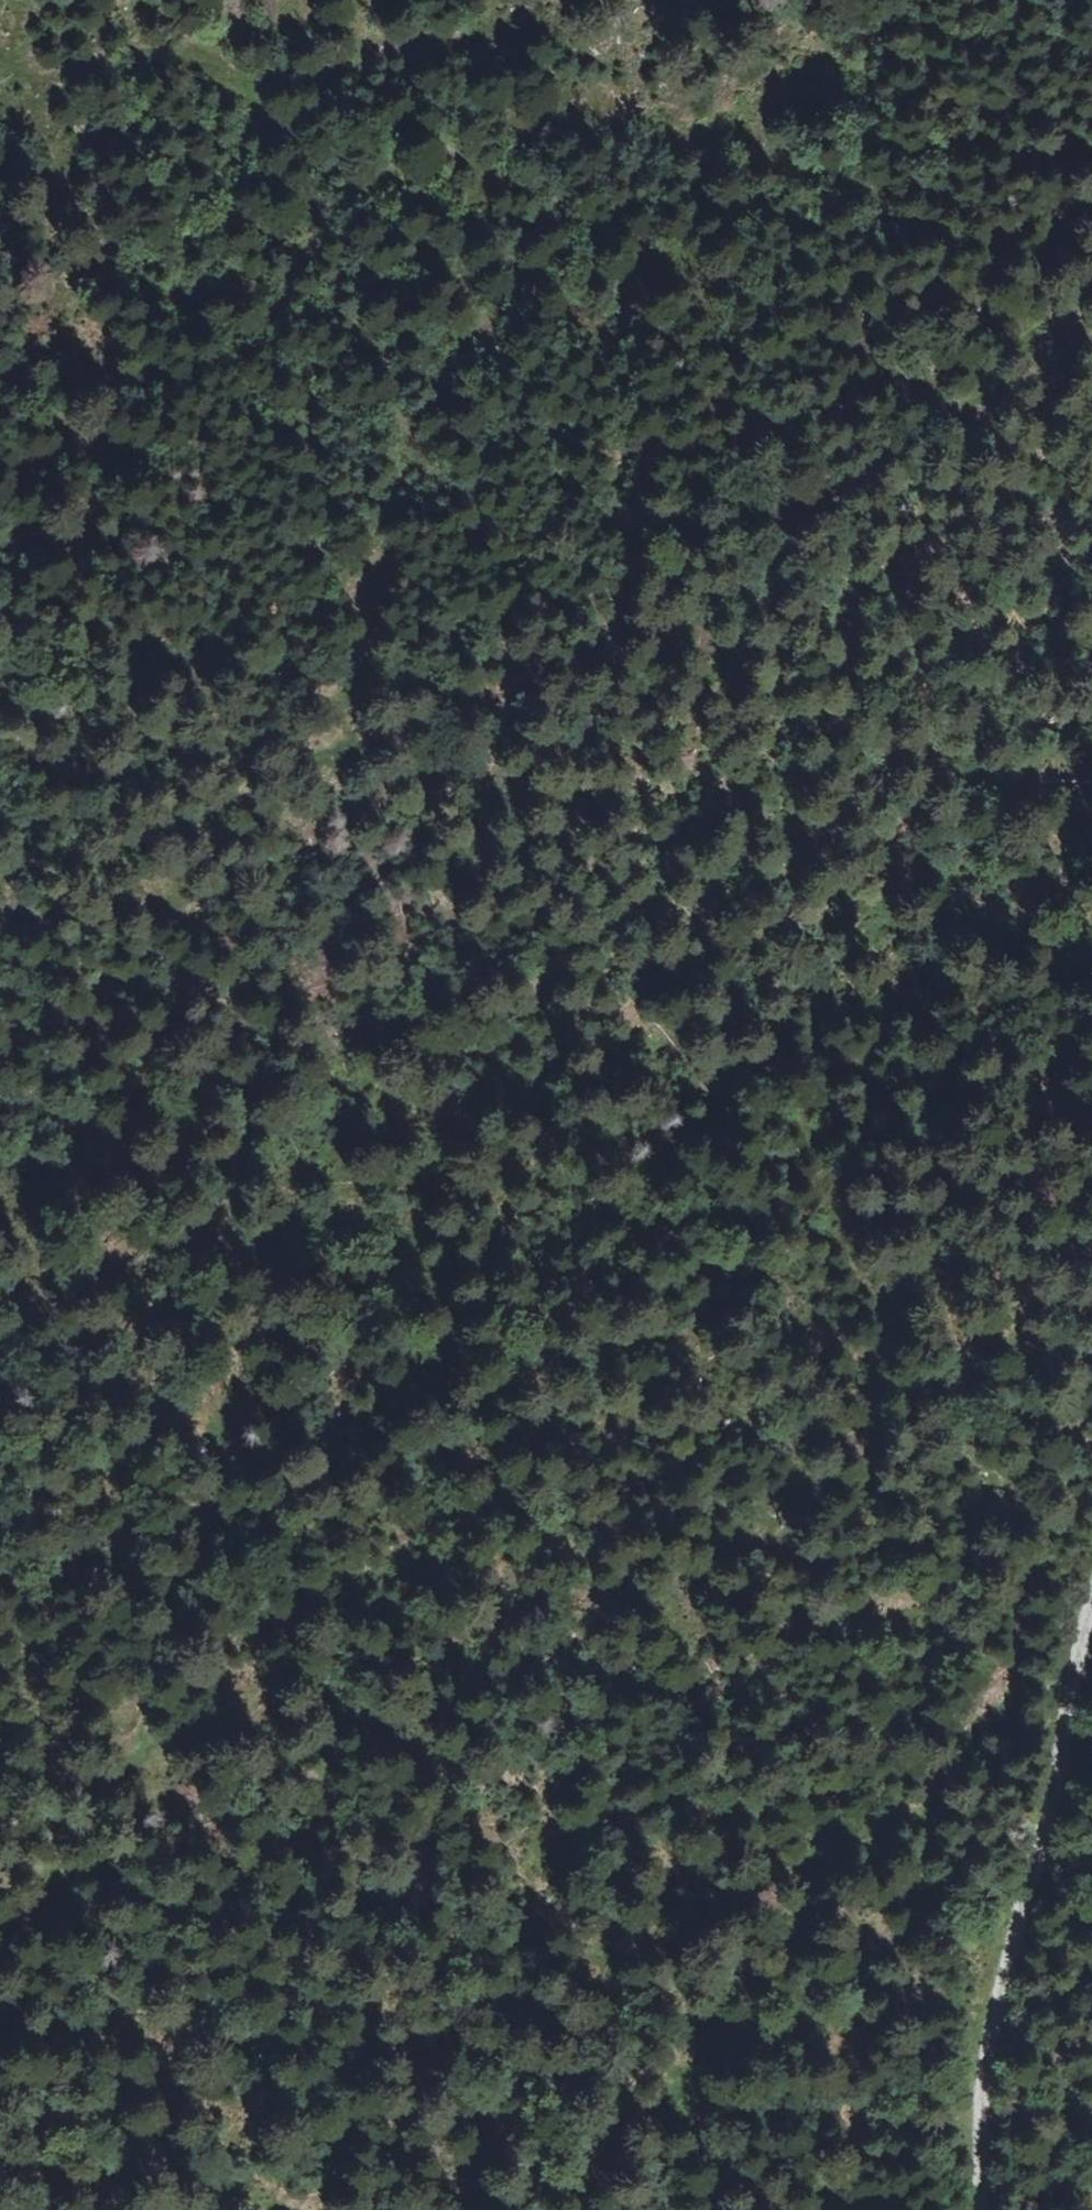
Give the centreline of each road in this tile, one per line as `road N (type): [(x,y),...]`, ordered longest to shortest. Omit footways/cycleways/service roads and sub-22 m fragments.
road 1 (track): [(1091,1623),(993,1968),(974,2064),(975,2209)]

